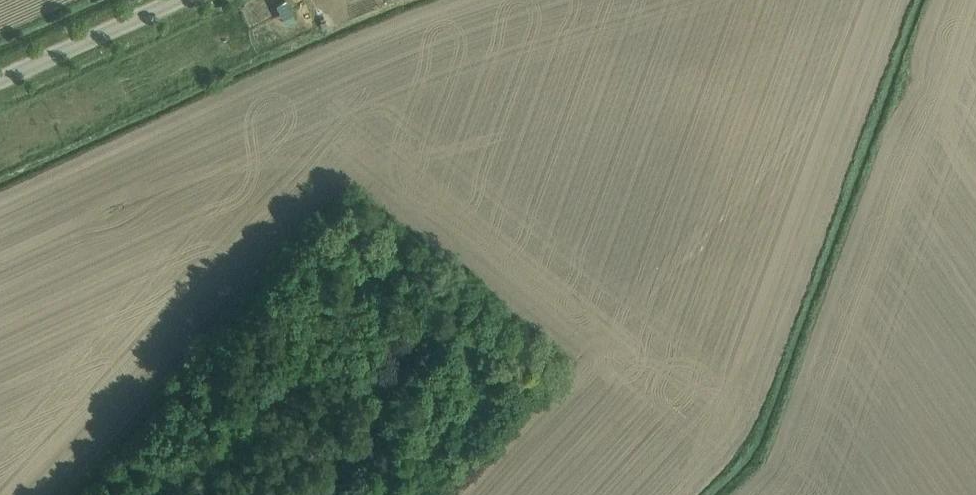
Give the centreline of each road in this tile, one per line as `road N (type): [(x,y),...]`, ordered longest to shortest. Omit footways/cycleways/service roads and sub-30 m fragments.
road 1 (unclassified): [(0,80),(177,0)]

